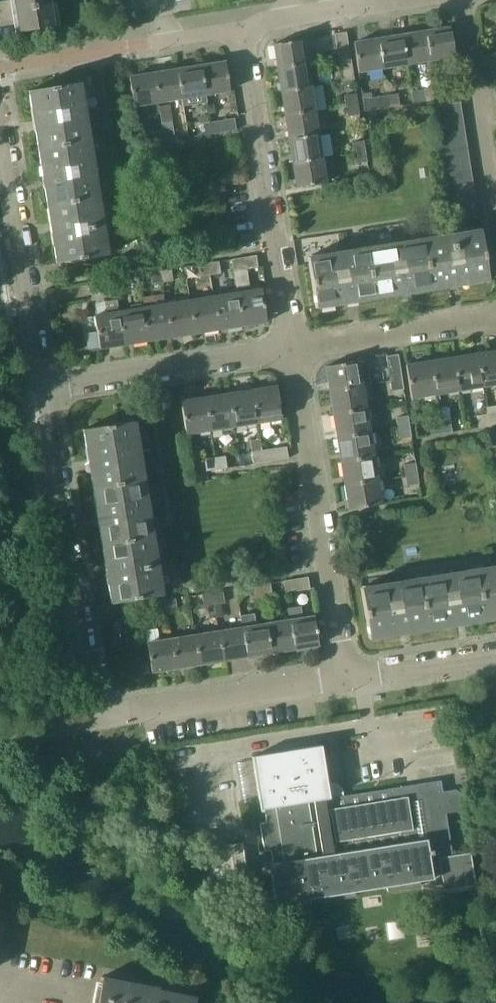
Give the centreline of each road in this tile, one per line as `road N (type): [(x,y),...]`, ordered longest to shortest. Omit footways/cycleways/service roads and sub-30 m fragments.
road 1 (residential): [(339,678),(291,348)]
road 2 (residential): [(92,719),(44,389)]
road 3 (residential): [(291,348),(241,30)]
road 4 (residential): [(44,389),(291,348)]
road 5 (residential): [(92,719),(339,678)]
road 6 (residential): [(495,219),(464,0)]
road 7 (residential): [(44,389),(2,174)]
road 8 (residential): [(291,348),(495,316)]
road 9 (residential): [(339,678),(495,652)]

